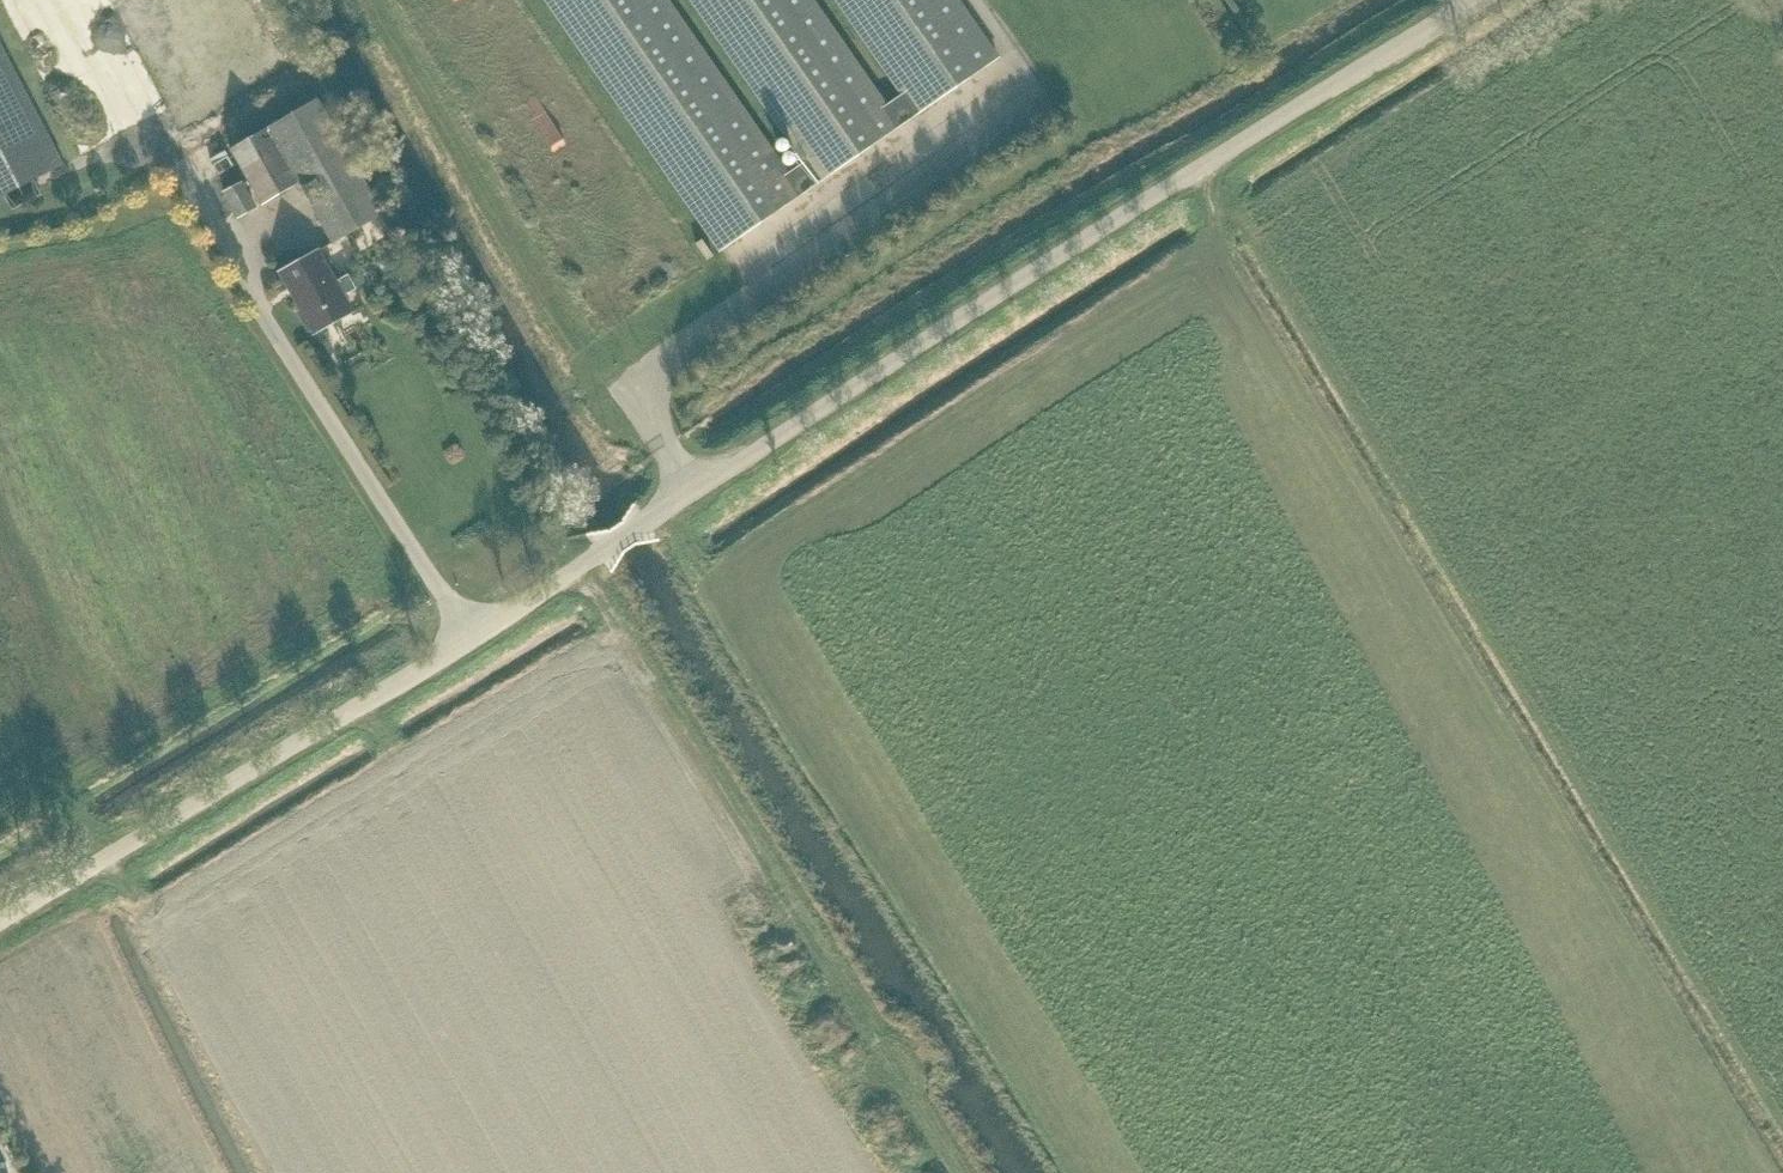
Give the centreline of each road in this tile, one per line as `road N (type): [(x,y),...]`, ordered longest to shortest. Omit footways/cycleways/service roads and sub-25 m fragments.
road 1 (unclassified): [(0,928),(214,801),(1206,165),(1487,0)]

